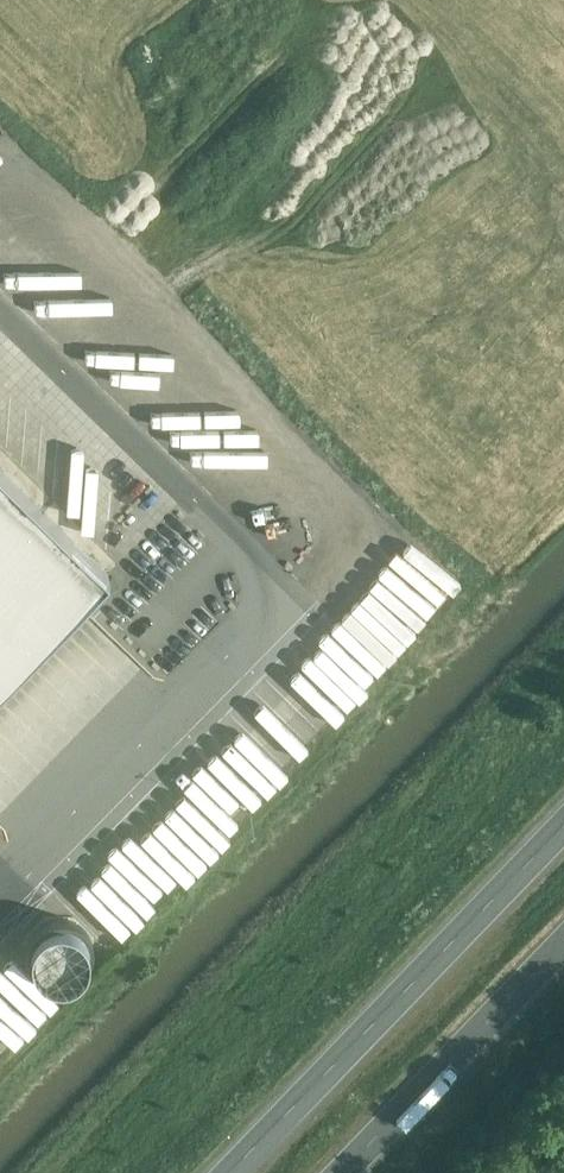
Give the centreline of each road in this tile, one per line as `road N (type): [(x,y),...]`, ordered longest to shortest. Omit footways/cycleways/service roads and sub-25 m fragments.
road 1 (trunk): [(563,830),(232,1172)]
road 2 (trunk): [(347,1172),(563,949)]

